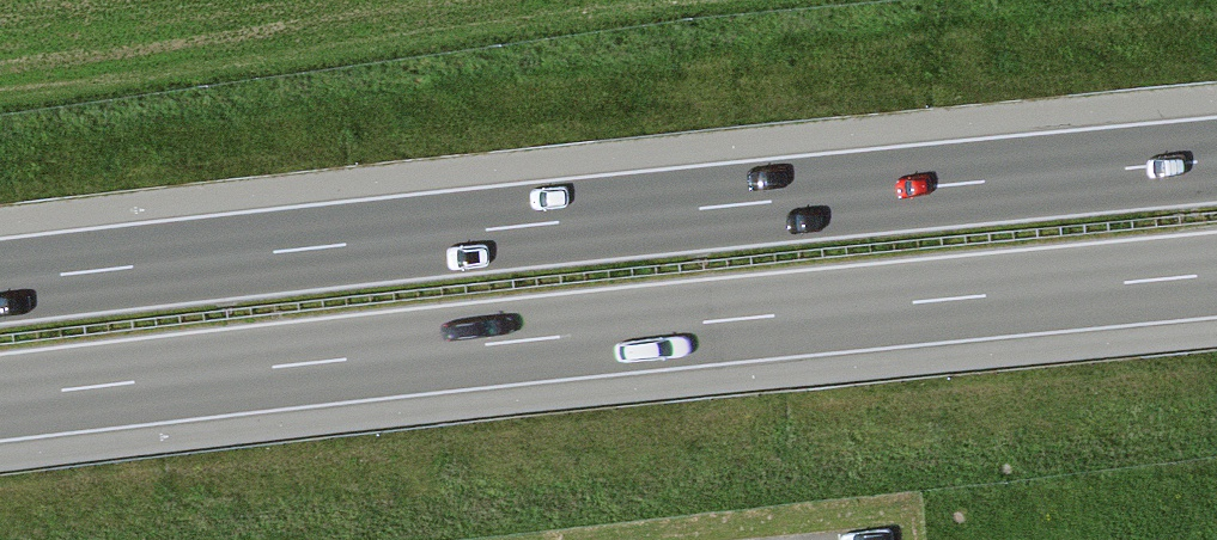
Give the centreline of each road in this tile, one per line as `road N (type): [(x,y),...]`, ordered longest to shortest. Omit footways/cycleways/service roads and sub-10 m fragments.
road 1 (motorway): [(0,398),(1216,275)]
road 2 (motorway): [(1216,161),(0,282)]

